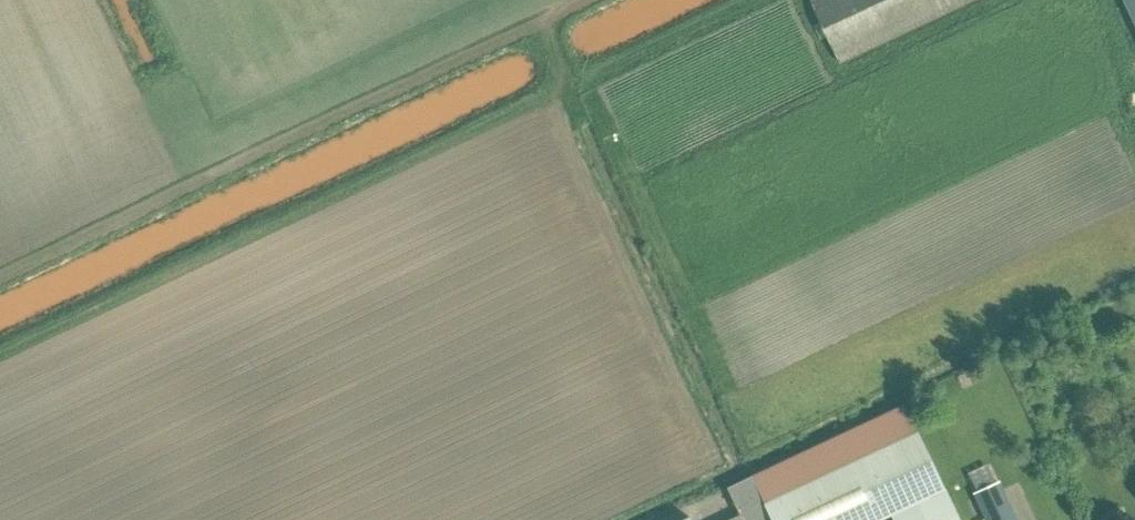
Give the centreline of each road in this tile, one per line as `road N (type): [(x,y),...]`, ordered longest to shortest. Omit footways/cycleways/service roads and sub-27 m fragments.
road 1 (track): [(0,278),(580,0)]

